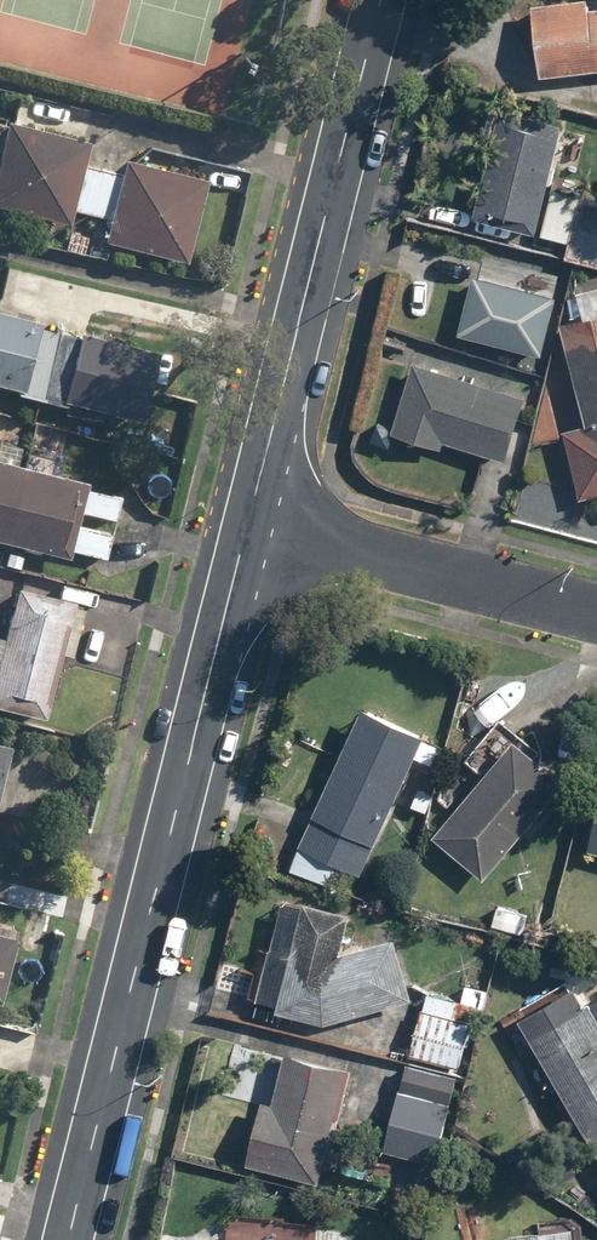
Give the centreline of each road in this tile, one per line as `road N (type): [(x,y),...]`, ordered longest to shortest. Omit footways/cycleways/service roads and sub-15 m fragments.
road 1 (secondary): [(247,524),(69,1239)]
road 2 (secondary): [(381,0),(247,524)]
road 3 (residential): [(596,613),(247,524)]

